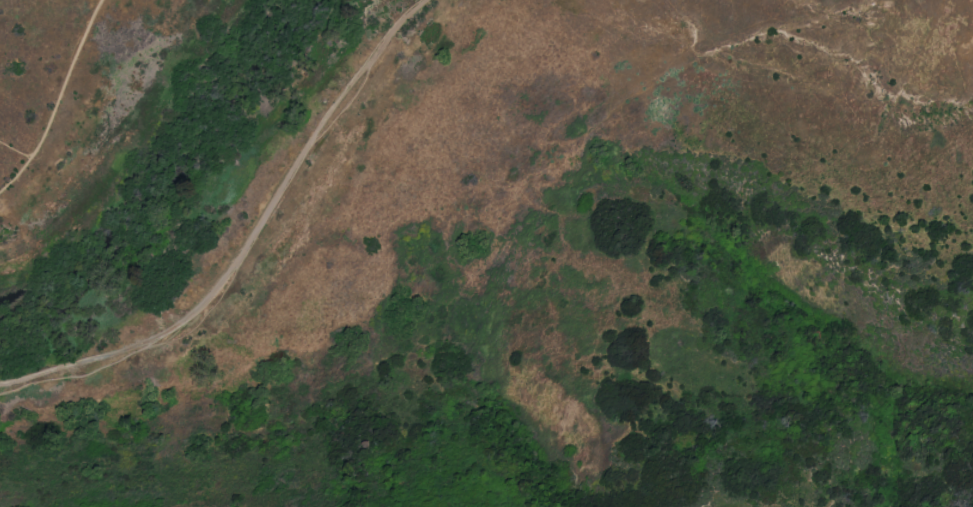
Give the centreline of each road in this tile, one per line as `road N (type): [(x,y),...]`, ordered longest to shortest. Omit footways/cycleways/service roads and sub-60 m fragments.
road 1 (track): [(0,385),(139,346),(200,308),(310,141),(430,0)]

